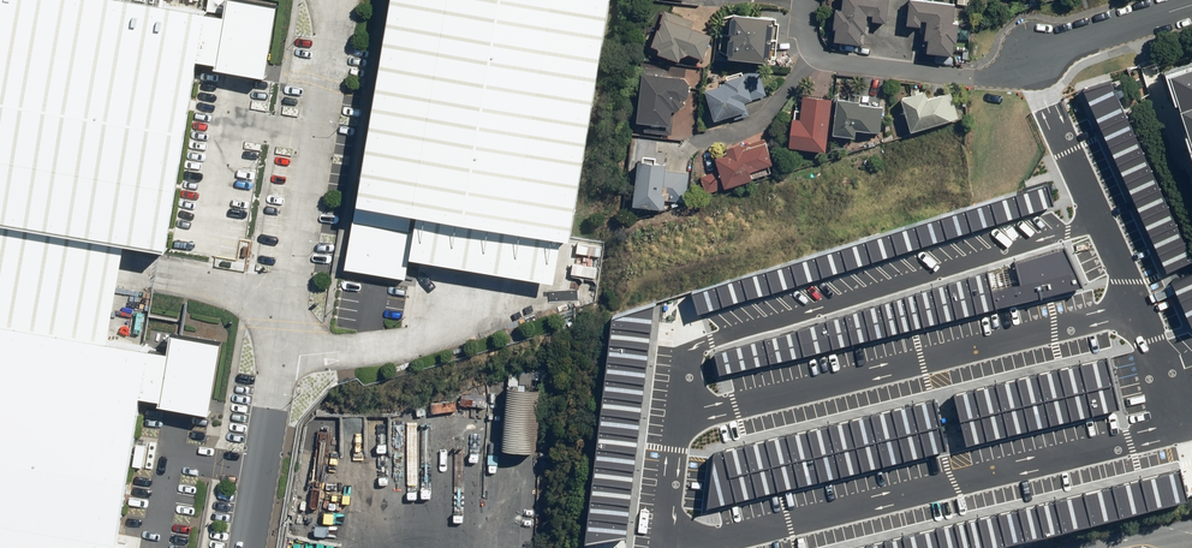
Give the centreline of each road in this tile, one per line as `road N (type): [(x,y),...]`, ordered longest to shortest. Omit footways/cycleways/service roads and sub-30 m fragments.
road 1 (residential): [(807,0),(806,34),(832,60),(968,80),(1031,57)]
road 2 (residential): [(1191,6),(1031,57)]

